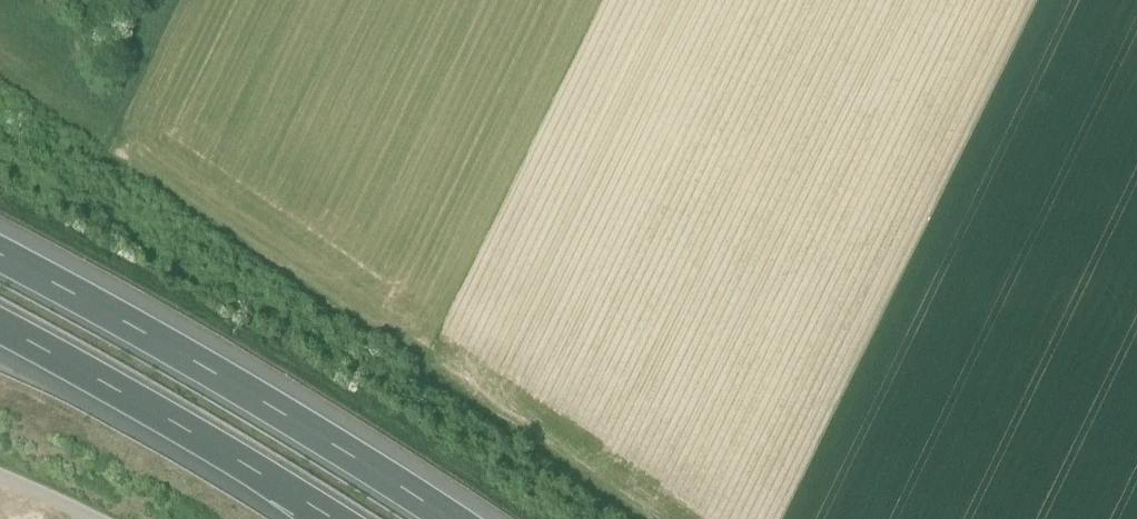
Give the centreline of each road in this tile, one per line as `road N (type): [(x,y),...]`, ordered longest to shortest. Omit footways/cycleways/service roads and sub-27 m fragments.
road 1 (motorway): [(431,518),(368,475),(0,273)]
road 2 (motorway): [(0,342),(308,518)]

